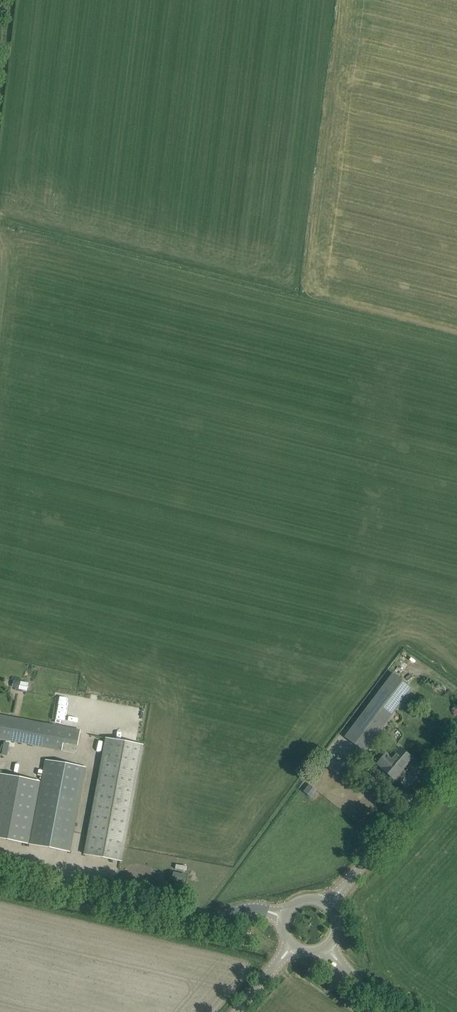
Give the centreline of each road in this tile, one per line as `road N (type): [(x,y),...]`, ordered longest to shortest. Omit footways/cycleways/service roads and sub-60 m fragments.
road 1 (tertiary): [(286,914),(253,910),(188,919),(0,877)]
road 2 (tertiary): [(327,903),(456,763)]

